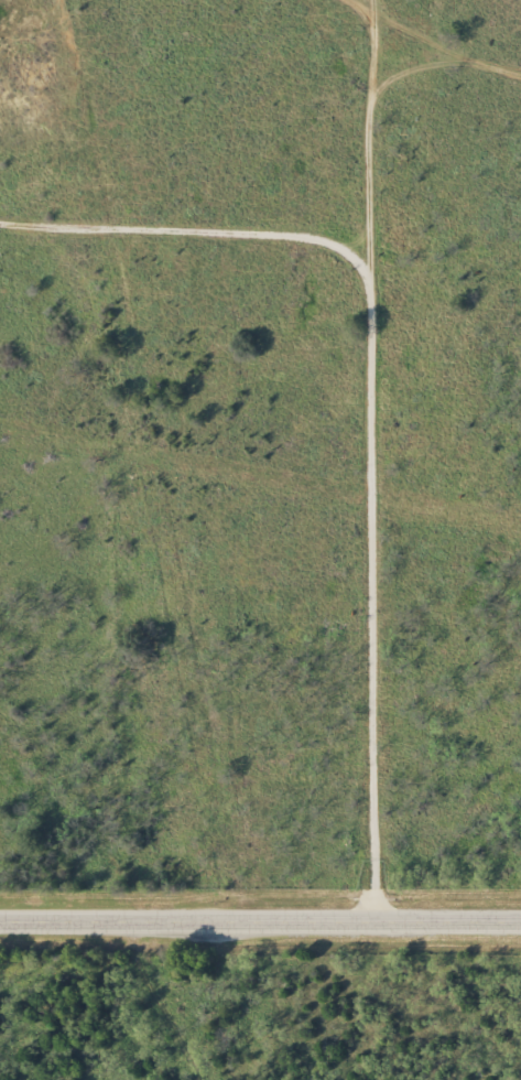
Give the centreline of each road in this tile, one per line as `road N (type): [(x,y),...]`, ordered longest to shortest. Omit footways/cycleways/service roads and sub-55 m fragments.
road 1 (residential): [(371,921),(368,282),(343,253),(287,237),(0,224)]
road 2 (secondary): [(520,919),(0,919)]
road 3 (track): [(368,282),(368,0)]
road 4 (track): [(368,11),(444,50),(520,65)]
road 5 (track): [(481,55),(398,75),(366,98)]

